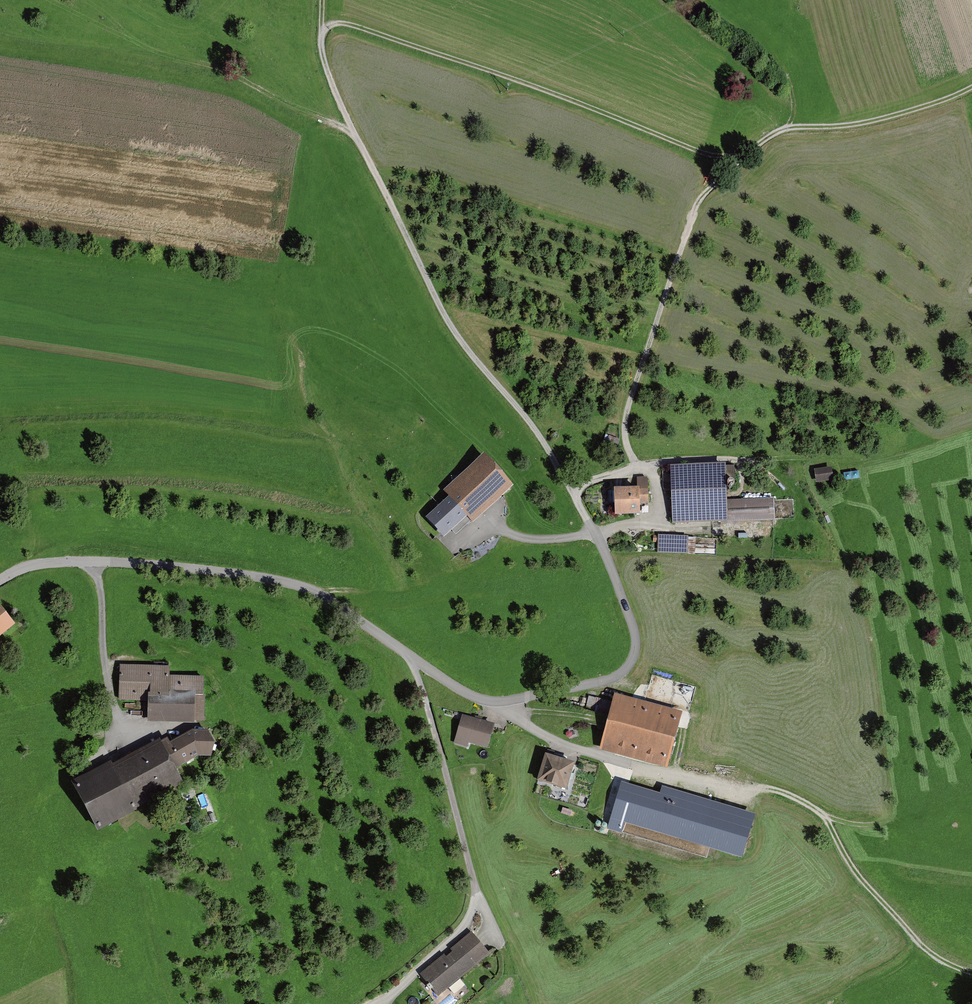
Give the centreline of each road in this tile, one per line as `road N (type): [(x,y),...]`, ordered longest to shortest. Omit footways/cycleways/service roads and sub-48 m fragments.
road 1 (unclassified): [(0,580),(38,564),(102,561),(295,584),(470,695),(506,701),(612,678),(634,655),(634,632),(609,563),(573,496)]
road 2 (track): [(322,33),(354,25),(718,156),(744,152),(785,129),(870,121),(971,87)]
road 3 (track): [(642,466),(588,481),(573,496),(542,439),(439,305),(337,96),(322,33)]
road 4 (track): [(506,701),(520,721),(565,744),(773,790),(813,808),(918,941),(971,974)]
road 5 (track): [(369,1003),(467,926),(477,897),(414,658)]
road 6 (track): [(752,148),(698,201),(624,427),(642,466)]
road 7 (track): [(739,460),(859,458),(900,447)]

